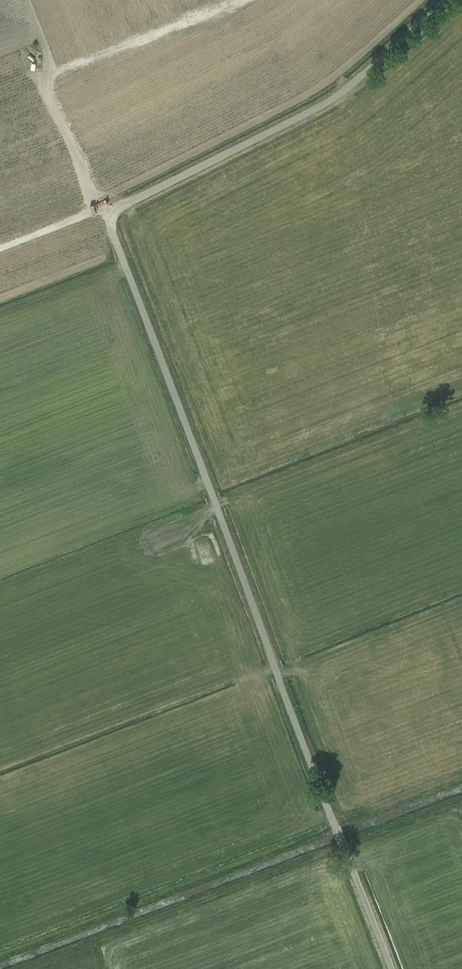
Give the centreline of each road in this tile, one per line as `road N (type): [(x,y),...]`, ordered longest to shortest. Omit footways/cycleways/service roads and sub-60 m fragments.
road 1 (track): [(390,968),(106,218),(350,83)]
road 2 (track): [(0,950),(333,821)]
road 3 (unclassified): [(350,83),(444,0)]

